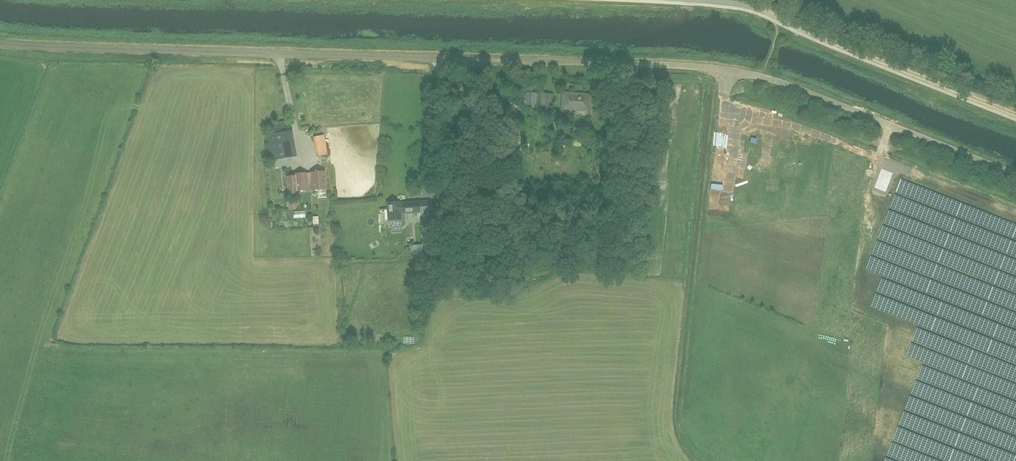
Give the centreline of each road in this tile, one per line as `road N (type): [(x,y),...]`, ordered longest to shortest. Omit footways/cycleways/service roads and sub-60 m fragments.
road 1 (unclassified): [(0,43),(730,70),(789,85),(1015,175)]
road 2 (track): [(1015,115),(750,7),(697,0)]

